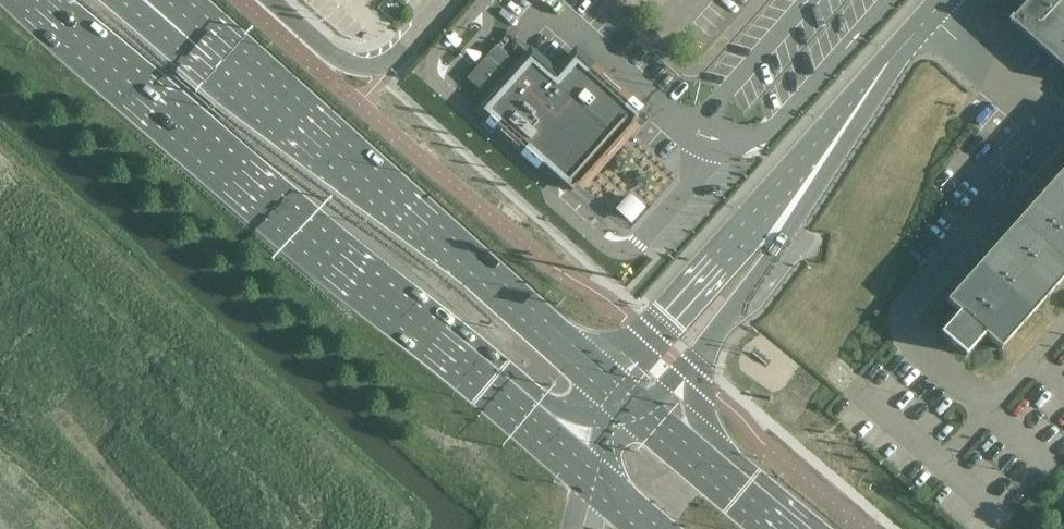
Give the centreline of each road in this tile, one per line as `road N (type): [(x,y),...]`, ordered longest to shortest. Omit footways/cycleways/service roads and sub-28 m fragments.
road 1 (trunk): [(26,0),(591,477)]
road 2 (trunk): [(616,391),(224,43)]
road 3 (tertiary): [(646,416),(774,251),(793,198)]
road 4 (tertiary): [(793,198),(748,229),(616,391)]
road 5 (tertiary): [(947,0),(793,198)]
road 6 (trunk): [(780,528),(646,416)]
road 7 (unclassified): [(383,64),(360,67),(328,52),(271,0)]

